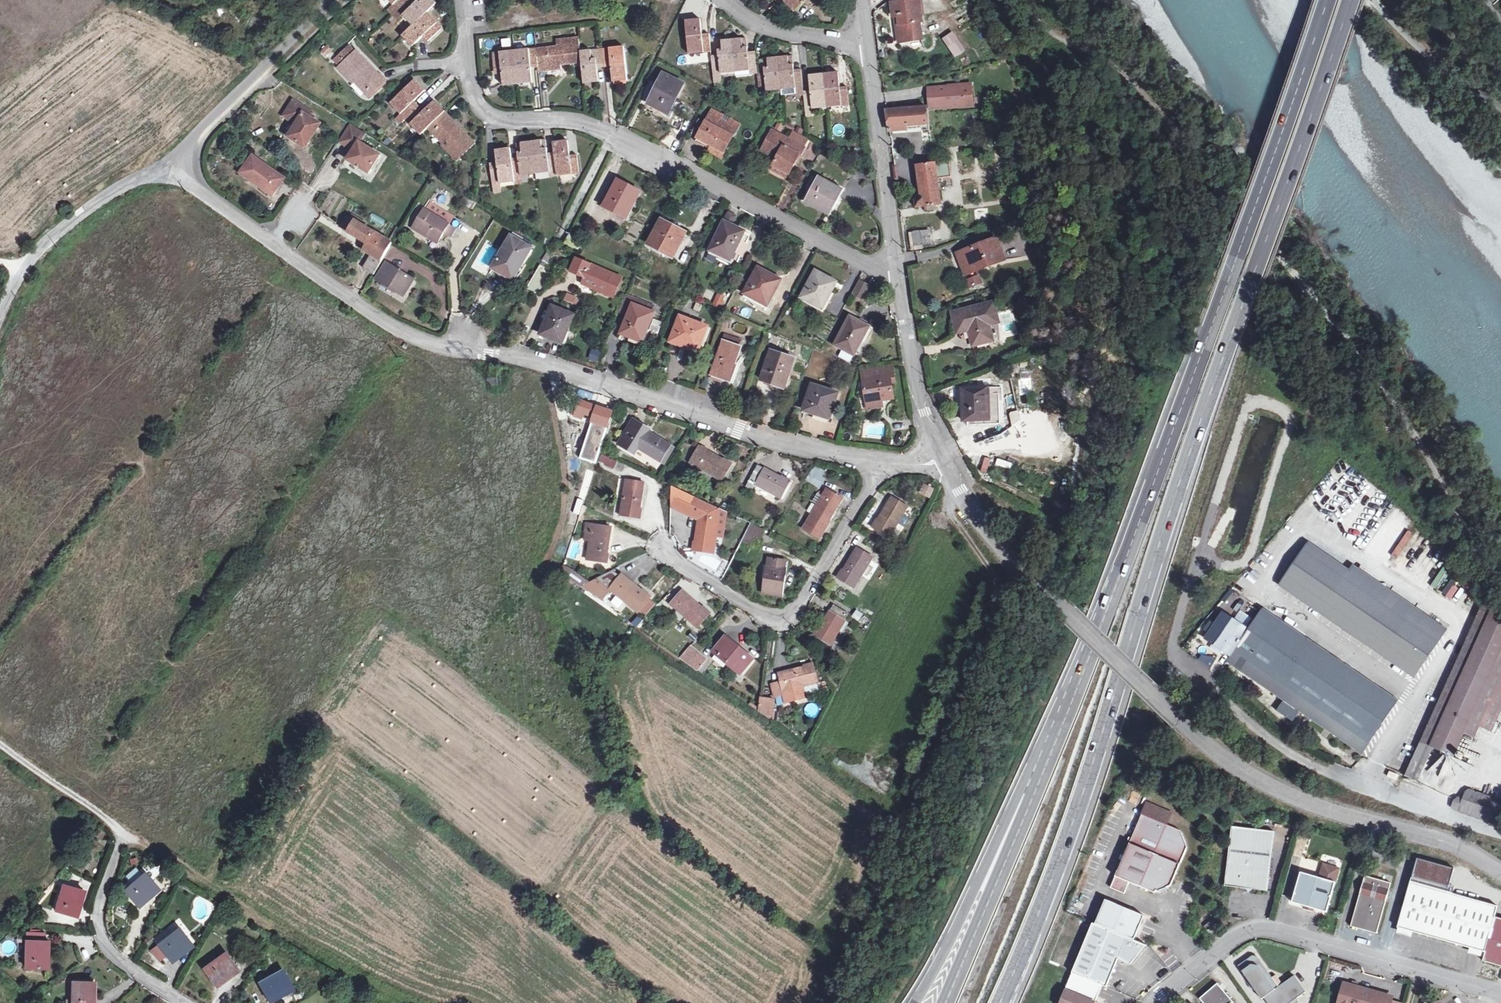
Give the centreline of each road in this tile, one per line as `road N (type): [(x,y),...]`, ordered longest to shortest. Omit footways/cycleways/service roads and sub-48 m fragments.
road 1 (motorway): [(1001,1002),(1063,853),(1191,451),(1353,0)]
road 2 (motorway): [(1330,0),(1038,781)]
road 3 (unclassified): [(169,165),(215,205),(425,345),(530,359),(812,450),(888,461)]
road 4 (track): [(1500,571),(1330,307),(1127,79),(1057,35),(1037,0)]
road 5 (unclassified): [(942,456),(968,506),(1023,567),(1231,760),(1308,802),(1452,840),(1500,870)]
road 6 (residential): [(899,272),(861,261),(589,124),(487,113),(470,83),(461,0)]
road 7 (residential): [(1152,1002),(1219,949),(1264,928),(1500,994)]
road 8 (track): [(1500,835),(1284,749),(1184,664)]
road 9 (residential): [(662,547),(763,615),(794,612),(888,461)]
road 10 (motorway): [(1038,781),(1015,798),(914,1002)]
road 11 (motorway): [(1038,781),(945,1002)]
road 12 (unclassified): [(331,0),(169,165)]
road 13 (unclassified): [(899,272),(867,45)]
road 14 (unclassified): [(169,165),(52,233),(0,309)]
road 15 (residential): [(182,1002),(103,941),(99,908),(120,836)]
road 16 (unclassified): [(942,456),(915,384),(899,272)]
road 17 (residential): [(867,45),(784,32),(723,0)]
road 18 (track): [(0,746),(120,836)]

